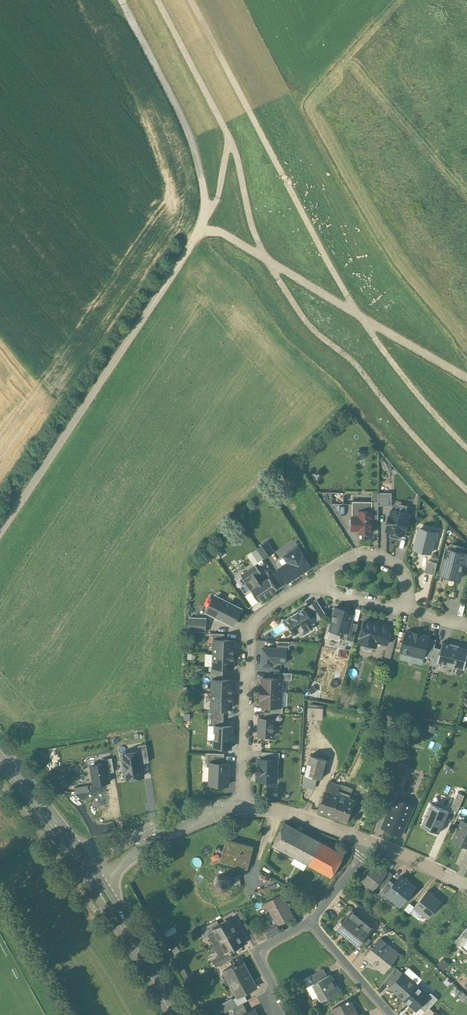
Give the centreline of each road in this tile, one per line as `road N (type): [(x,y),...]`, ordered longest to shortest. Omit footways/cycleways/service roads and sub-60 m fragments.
road 1 (unclassified): [(0,530),(200,232)]
road 2 (track): [(200,232),(207,216),(183,115),(122,0)]
road 3 (residential): [(240,807),(249,632),(308,585)]
road 4 (secondary): [(173,1014),(89,870)]
road 5 (residential): [(89,870),(176,825),(240,807)]
road 6 (residential): [(402,609),(403,572),(376,555),(349,558),(308,585)]
road 7 (secondary): [(89,870),(0,757)]
road 8 (track): [(351,305),(466,378)]
road 9 (residential): [(240,807),(284,811),(370,843)]
road 10 (residential): [(310,923),(256,951),(288,1014)]
road 11 (residential): [(310,923),(389,1014)]

